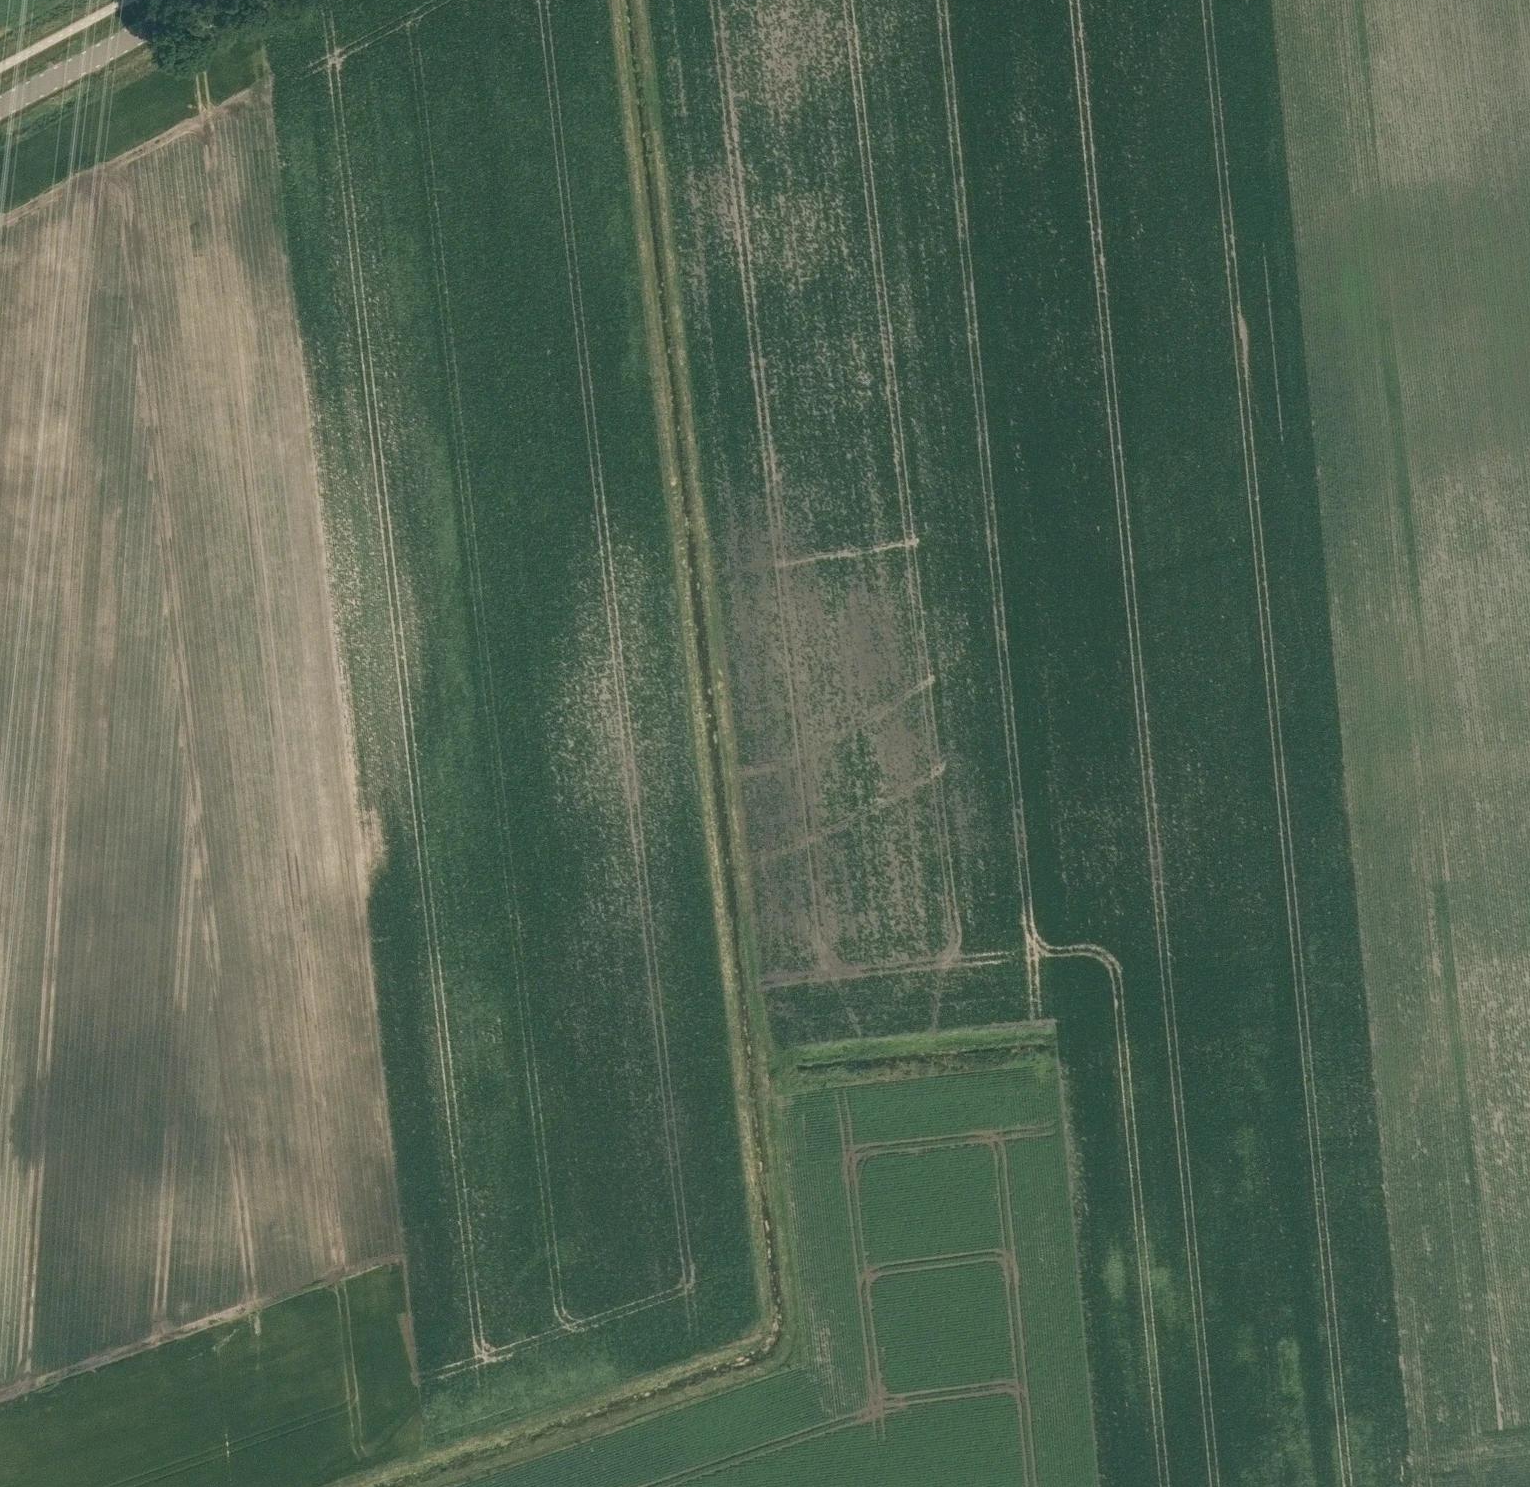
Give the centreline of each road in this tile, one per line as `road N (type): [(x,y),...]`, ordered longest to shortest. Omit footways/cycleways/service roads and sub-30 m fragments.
road 1 (tertiary): [(0,107),(203,0)]

